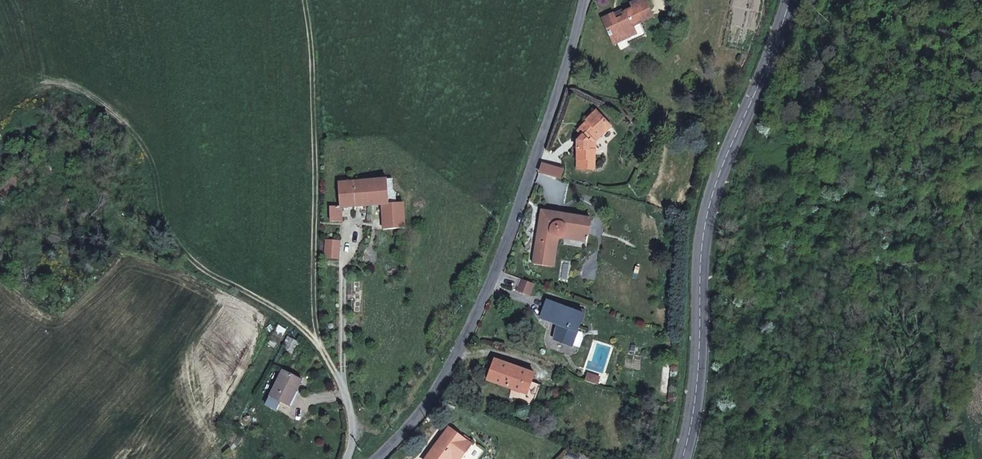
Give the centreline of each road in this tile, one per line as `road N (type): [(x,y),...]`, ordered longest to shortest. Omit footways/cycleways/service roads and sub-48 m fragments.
road 1 (residential): [(375,458),(431,399),(496,268),(583,0)]
road 2 (secondary): [(686,458),(716,181),(791,0)]

